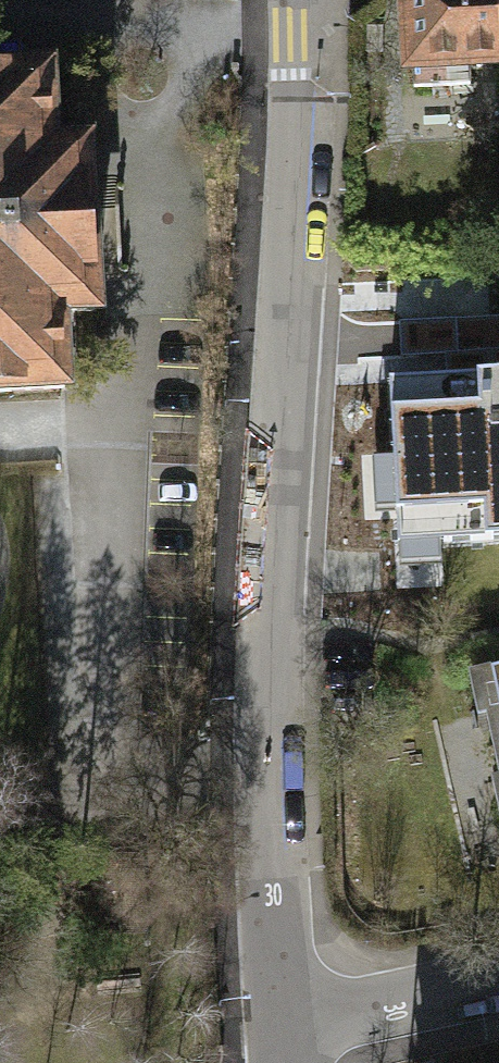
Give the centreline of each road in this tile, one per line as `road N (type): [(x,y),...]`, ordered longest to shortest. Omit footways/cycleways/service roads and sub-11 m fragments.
road 1 (residential): [(291,0),(275,358),(293,454),(284,606),(258,722),(279,1021)]
road 2 (residential): [(498,979),(279,1021)]

